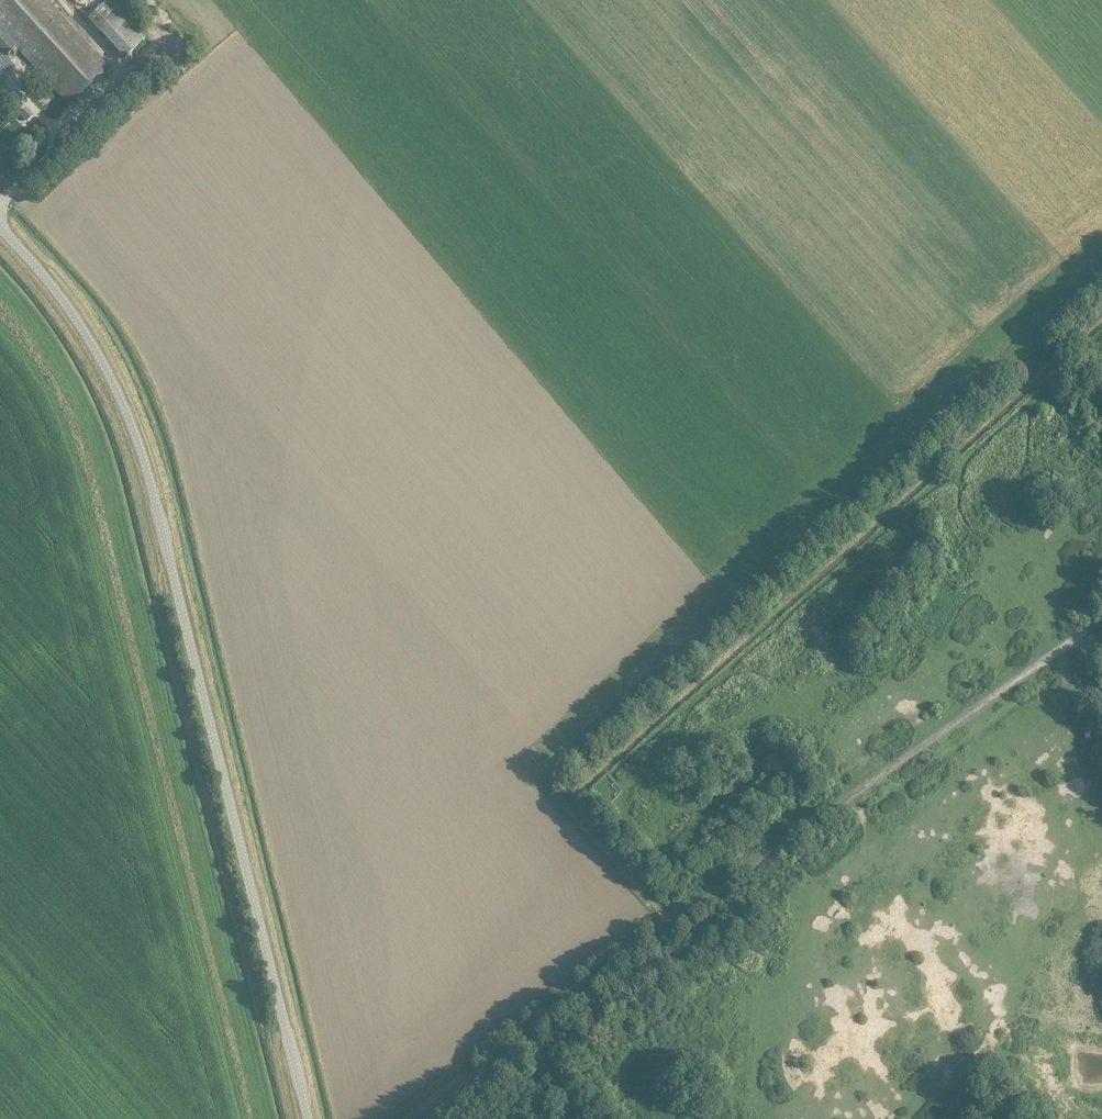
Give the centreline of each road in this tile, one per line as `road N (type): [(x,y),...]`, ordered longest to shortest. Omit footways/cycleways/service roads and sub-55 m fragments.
road 1 (unclassified): [(306,1118),(183,612),(114,380),(96,346),(0,232)]
road 2 (track): [(1101,620),(677,924)]
road 3 (track): [(677,924),(416,1118)]
road 4 (track): [(677,924),(568,803)]

